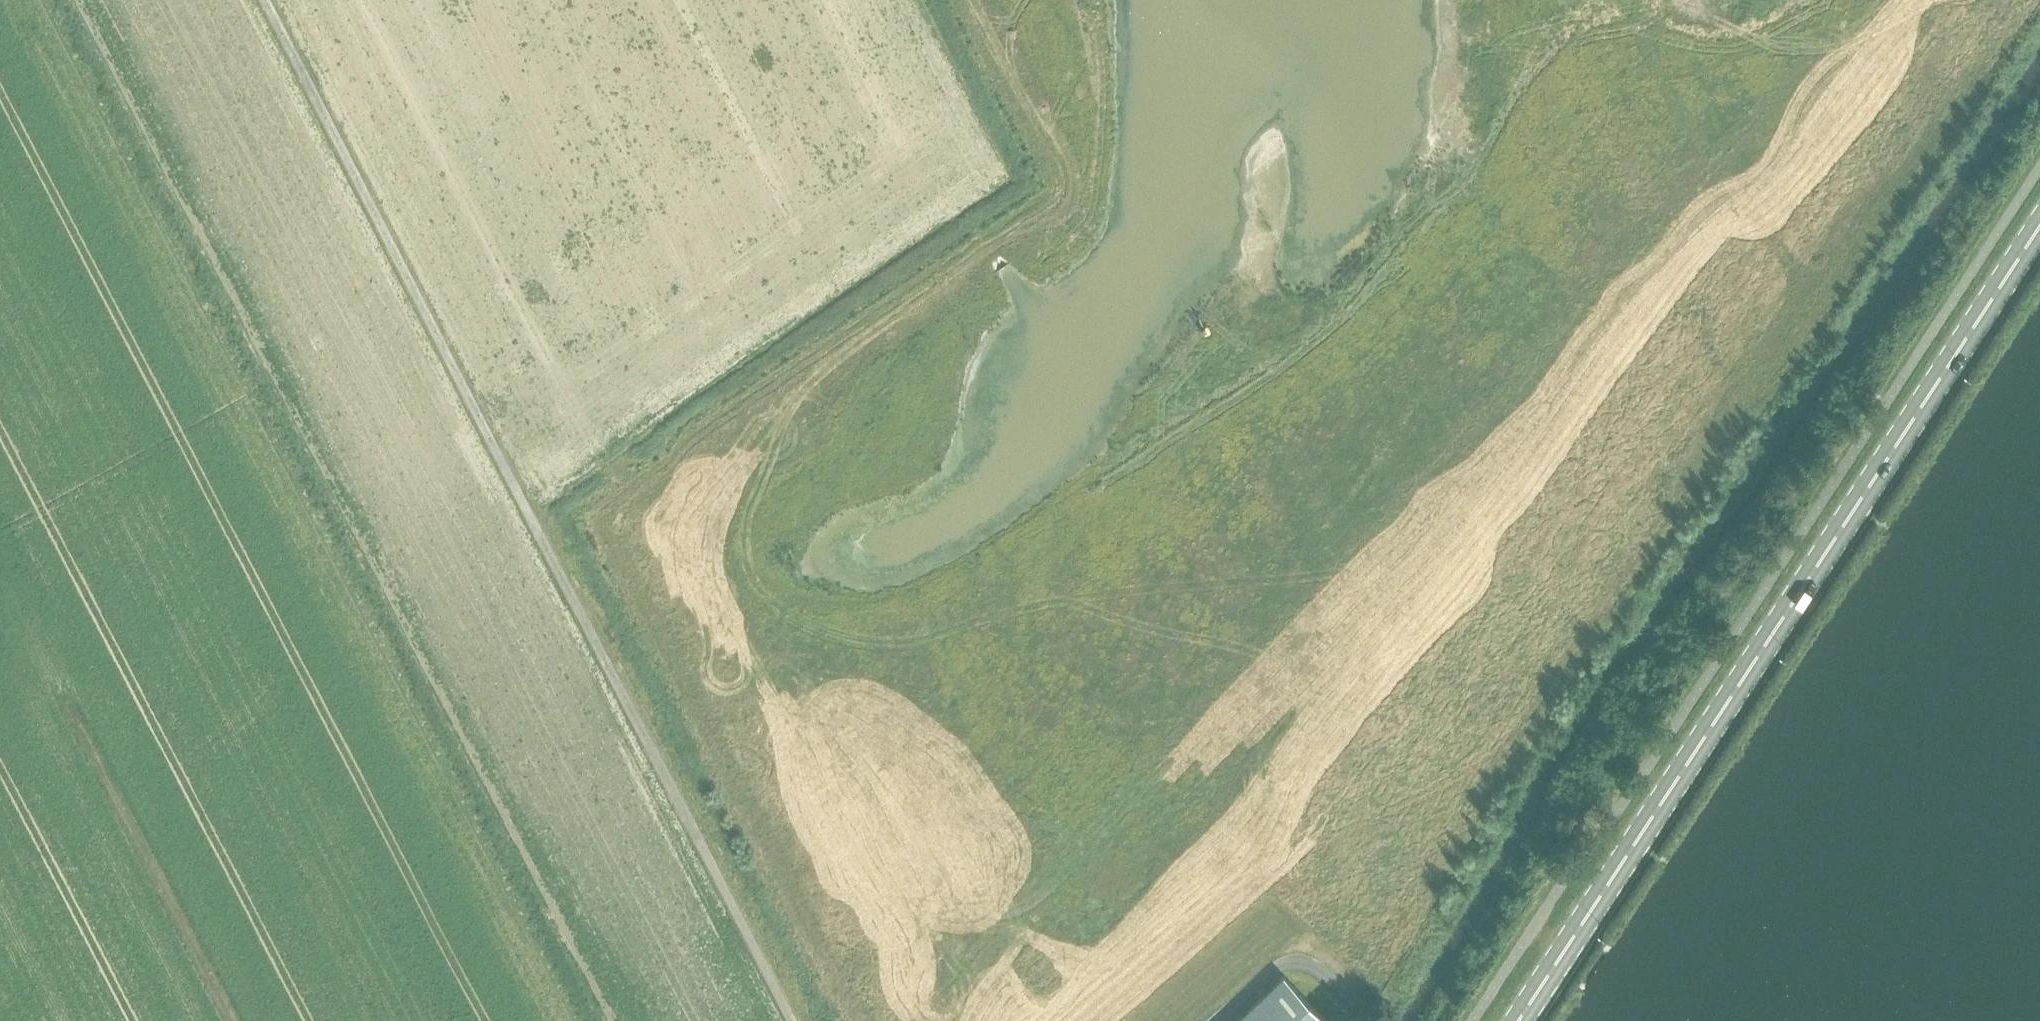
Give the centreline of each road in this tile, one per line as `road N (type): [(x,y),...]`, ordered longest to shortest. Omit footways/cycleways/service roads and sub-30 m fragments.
road 1 (primary): [(1520,1020),(2039,227)]

